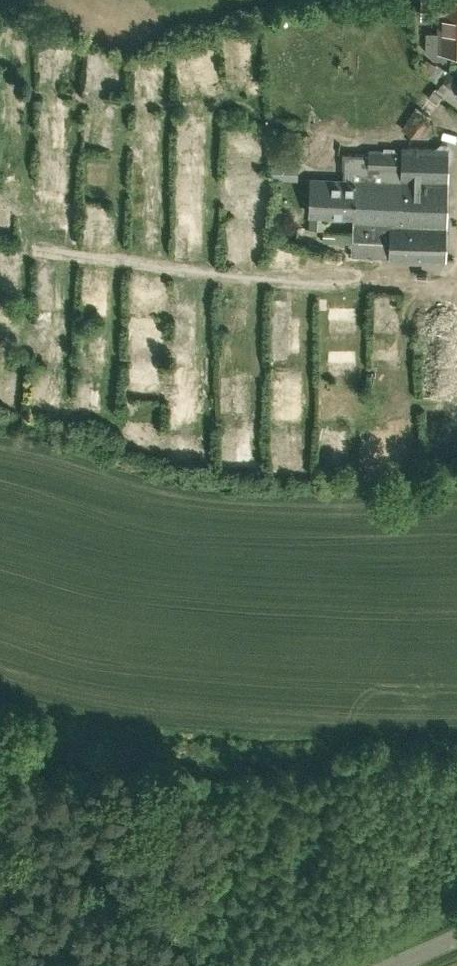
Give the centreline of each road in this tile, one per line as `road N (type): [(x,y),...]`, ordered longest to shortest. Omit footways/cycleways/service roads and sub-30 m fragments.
road 1 (track): [(456,286),(301,284),(32,250)]

